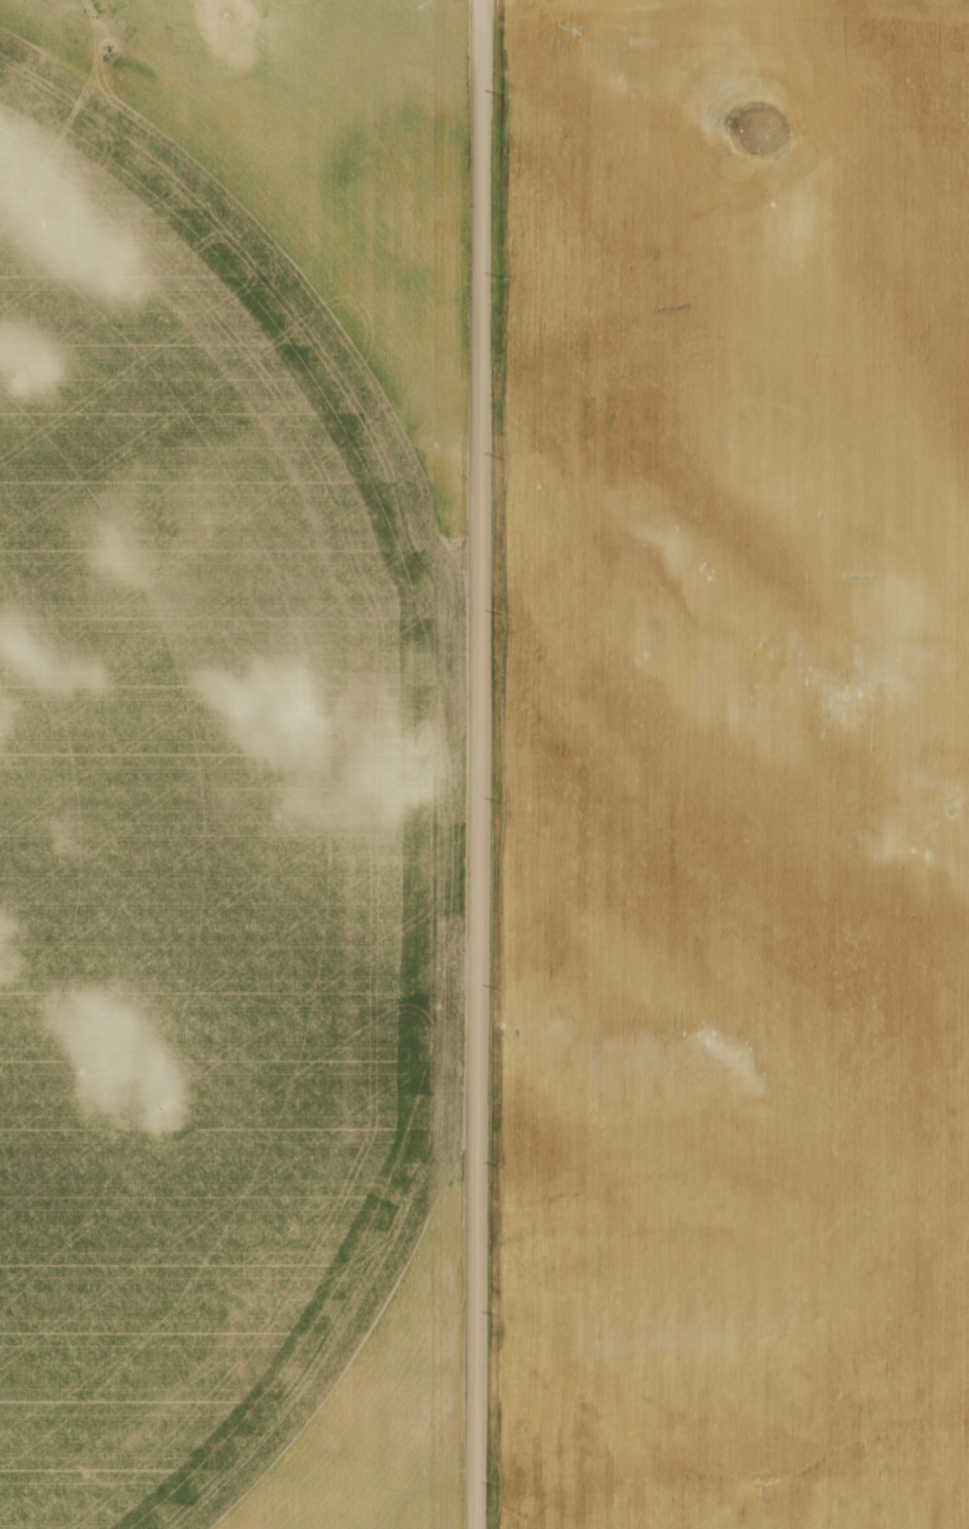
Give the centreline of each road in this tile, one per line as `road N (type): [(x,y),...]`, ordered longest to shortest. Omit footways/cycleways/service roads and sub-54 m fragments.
road 1 (tertiary): [(476,1528),(483,0)]

